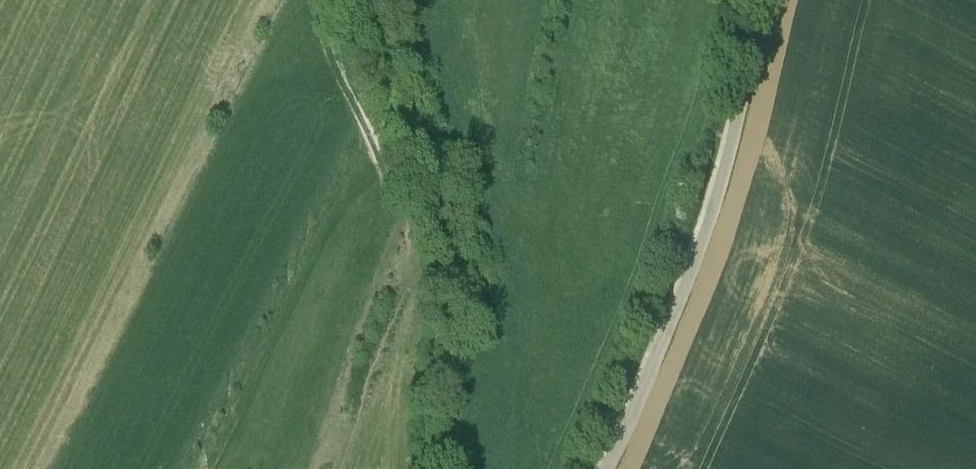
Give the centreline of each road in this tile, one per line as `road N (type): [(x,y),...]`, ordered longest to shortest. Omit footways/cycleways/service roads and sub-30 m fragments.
road 1 (unclassified): [(605,468),(707,226),(764,0)]

